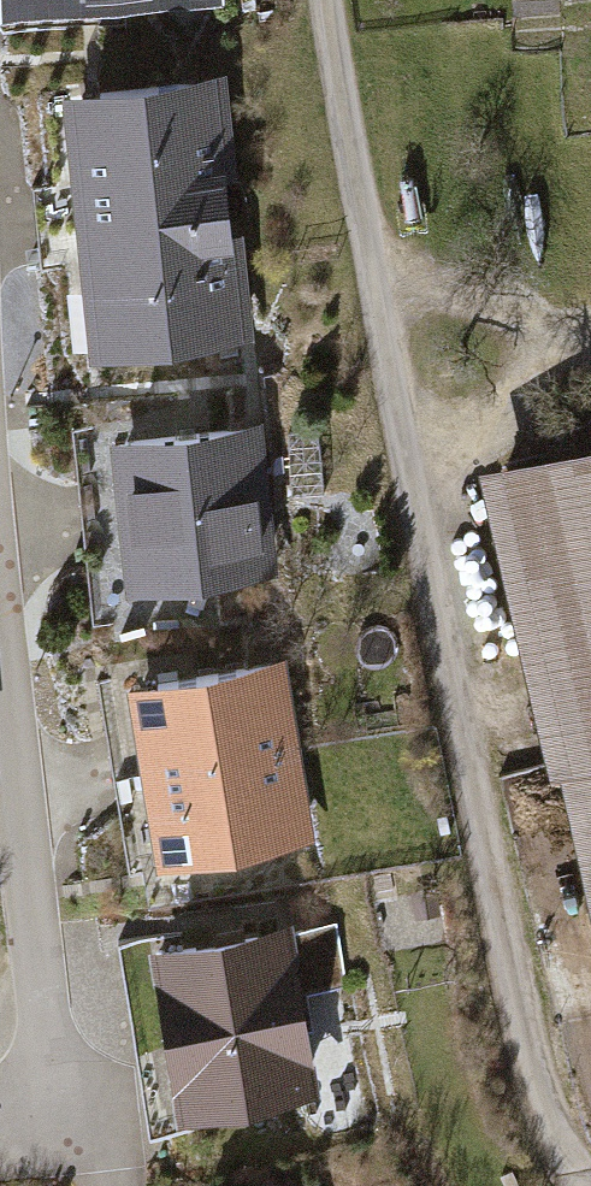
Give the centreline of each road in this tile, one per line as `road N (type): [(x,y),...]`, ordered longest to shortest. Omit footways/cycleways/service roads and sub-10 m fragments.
road 1 (track): [(330,0),(397,428),(528,1060),(583,1185)]
road 2 (residential): [(59,1124),(0,621)]

